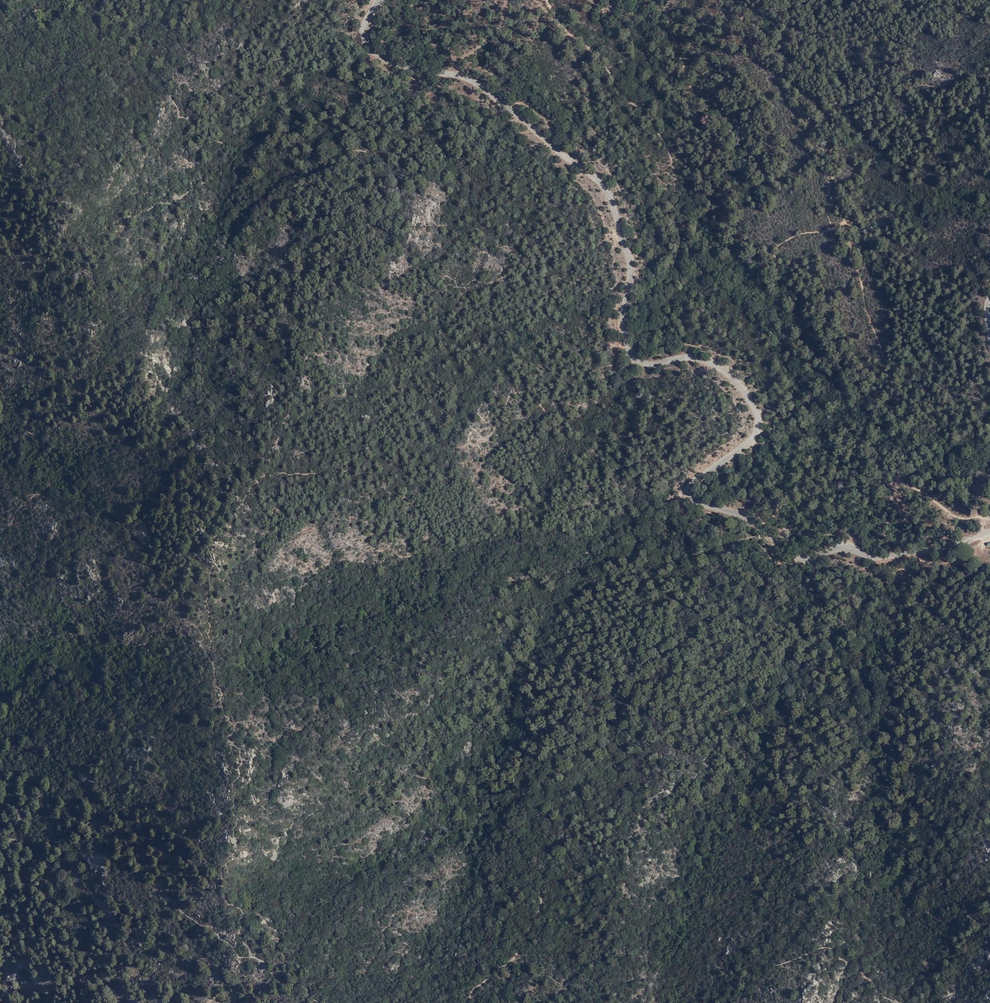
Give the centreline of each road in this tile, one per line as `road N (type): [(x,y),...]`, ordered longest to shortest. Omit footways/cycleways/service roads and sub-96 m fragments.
road 1 (tertiary): [(376,0),(366,39),(379,55),(468,79),(609,197),(627,254),(624,335),(635,355),(716,368),(744,390),(753,429),(701,473),(694,492),(701,502),(741,515),(808,556),(900,556),(989,532)]

